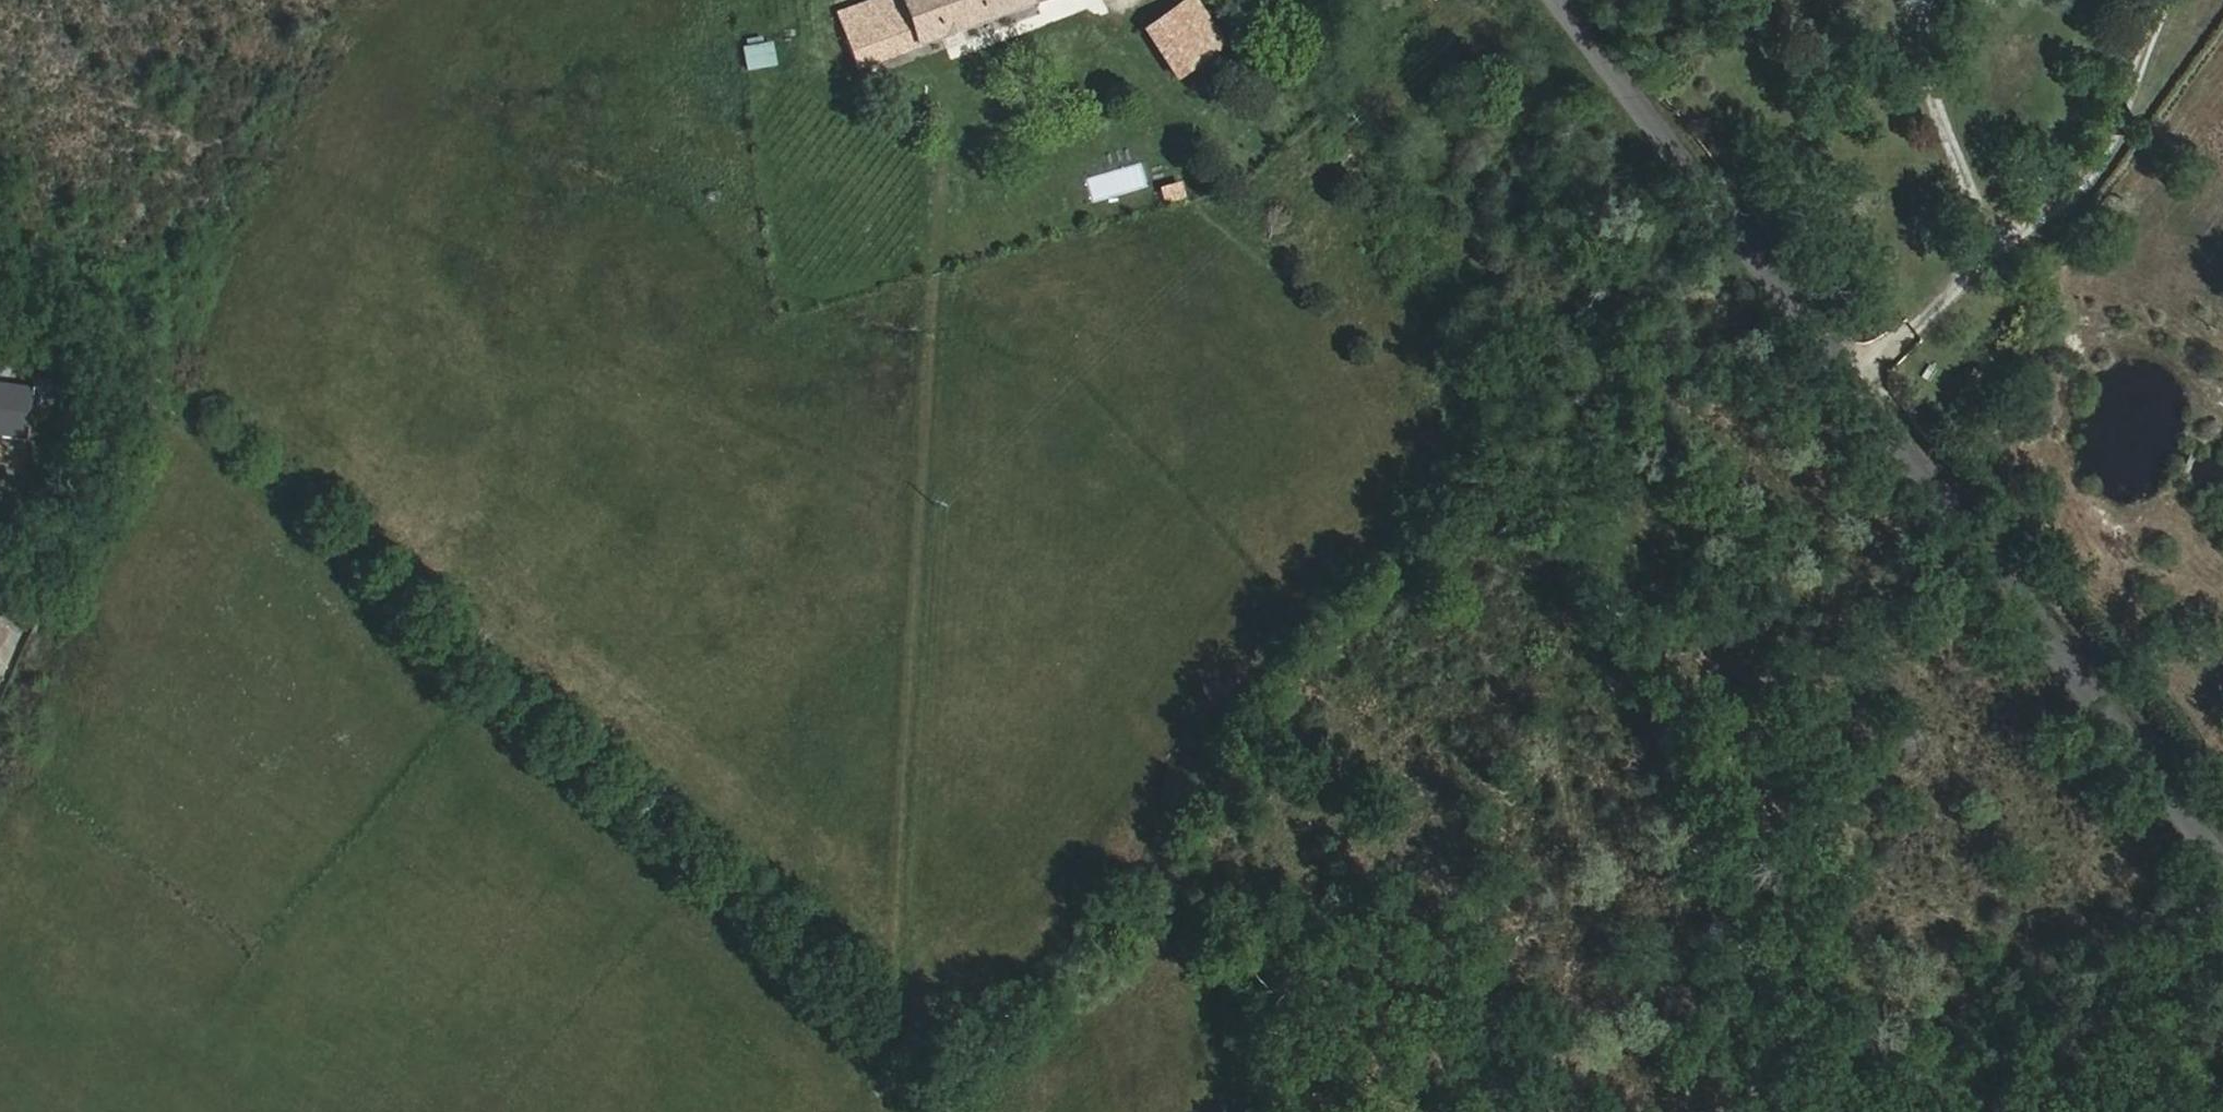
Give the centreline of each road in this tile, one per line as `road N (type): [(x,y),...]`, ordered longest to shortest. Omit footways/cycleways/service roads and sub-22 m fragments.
road 1 (tertiary): [(2222,846),(1561,0)]

